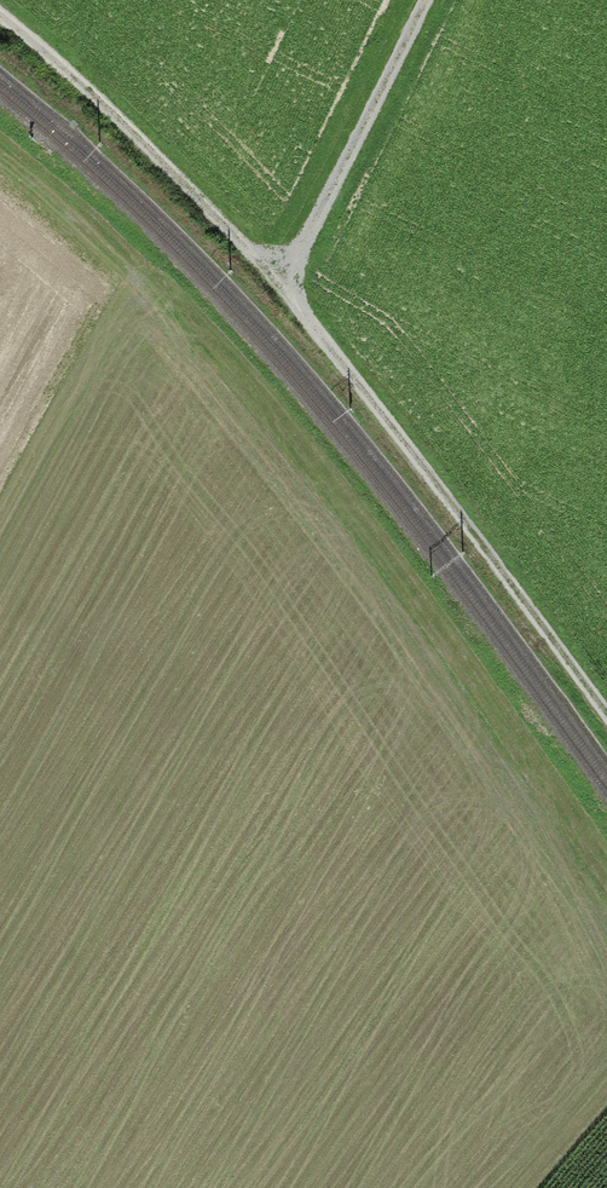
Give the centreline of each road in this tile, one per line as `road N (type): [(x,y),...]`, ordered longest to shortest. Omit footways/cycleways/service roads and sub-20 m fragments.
road 1 (track): [(3,0),(58,41),(283,291),(606,724)]
road 2 (track): [(176,310),(352,517),(606,858)]
road 3 (track): [(467,668),(12,1187)]
road 4 (track): [(283,291),(426,0)]

